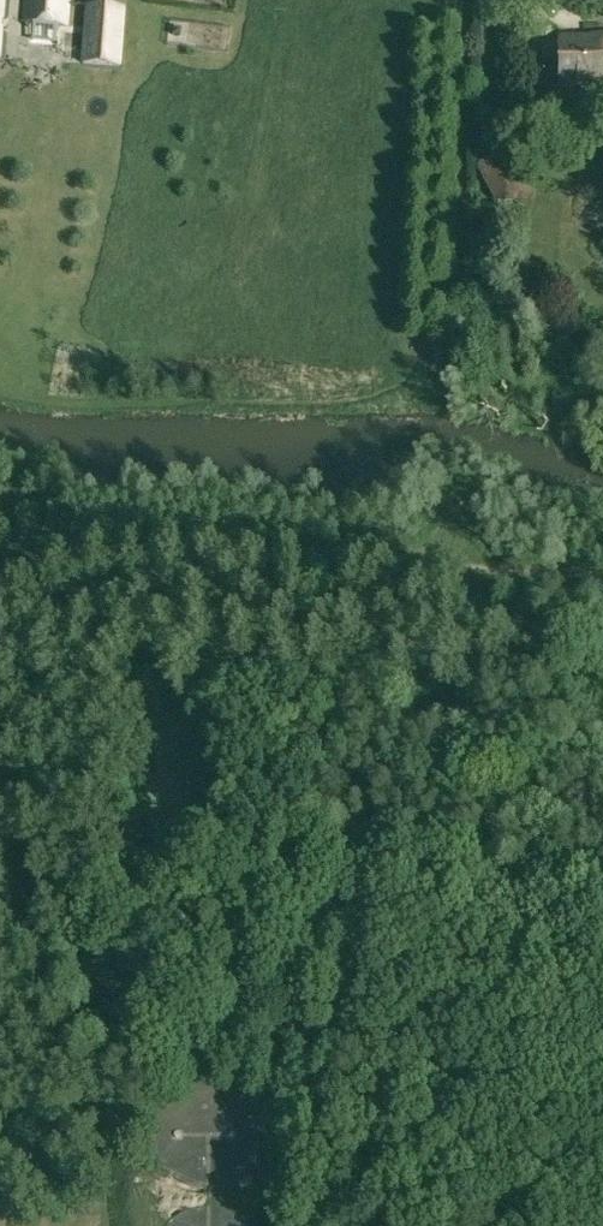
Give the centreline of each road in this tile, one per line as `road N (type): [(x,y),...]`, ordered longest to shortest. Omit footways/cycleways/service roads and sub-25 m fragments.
road 1 (track): [(602,578),(372,556),(158,550),(66,555),(0,584)]

